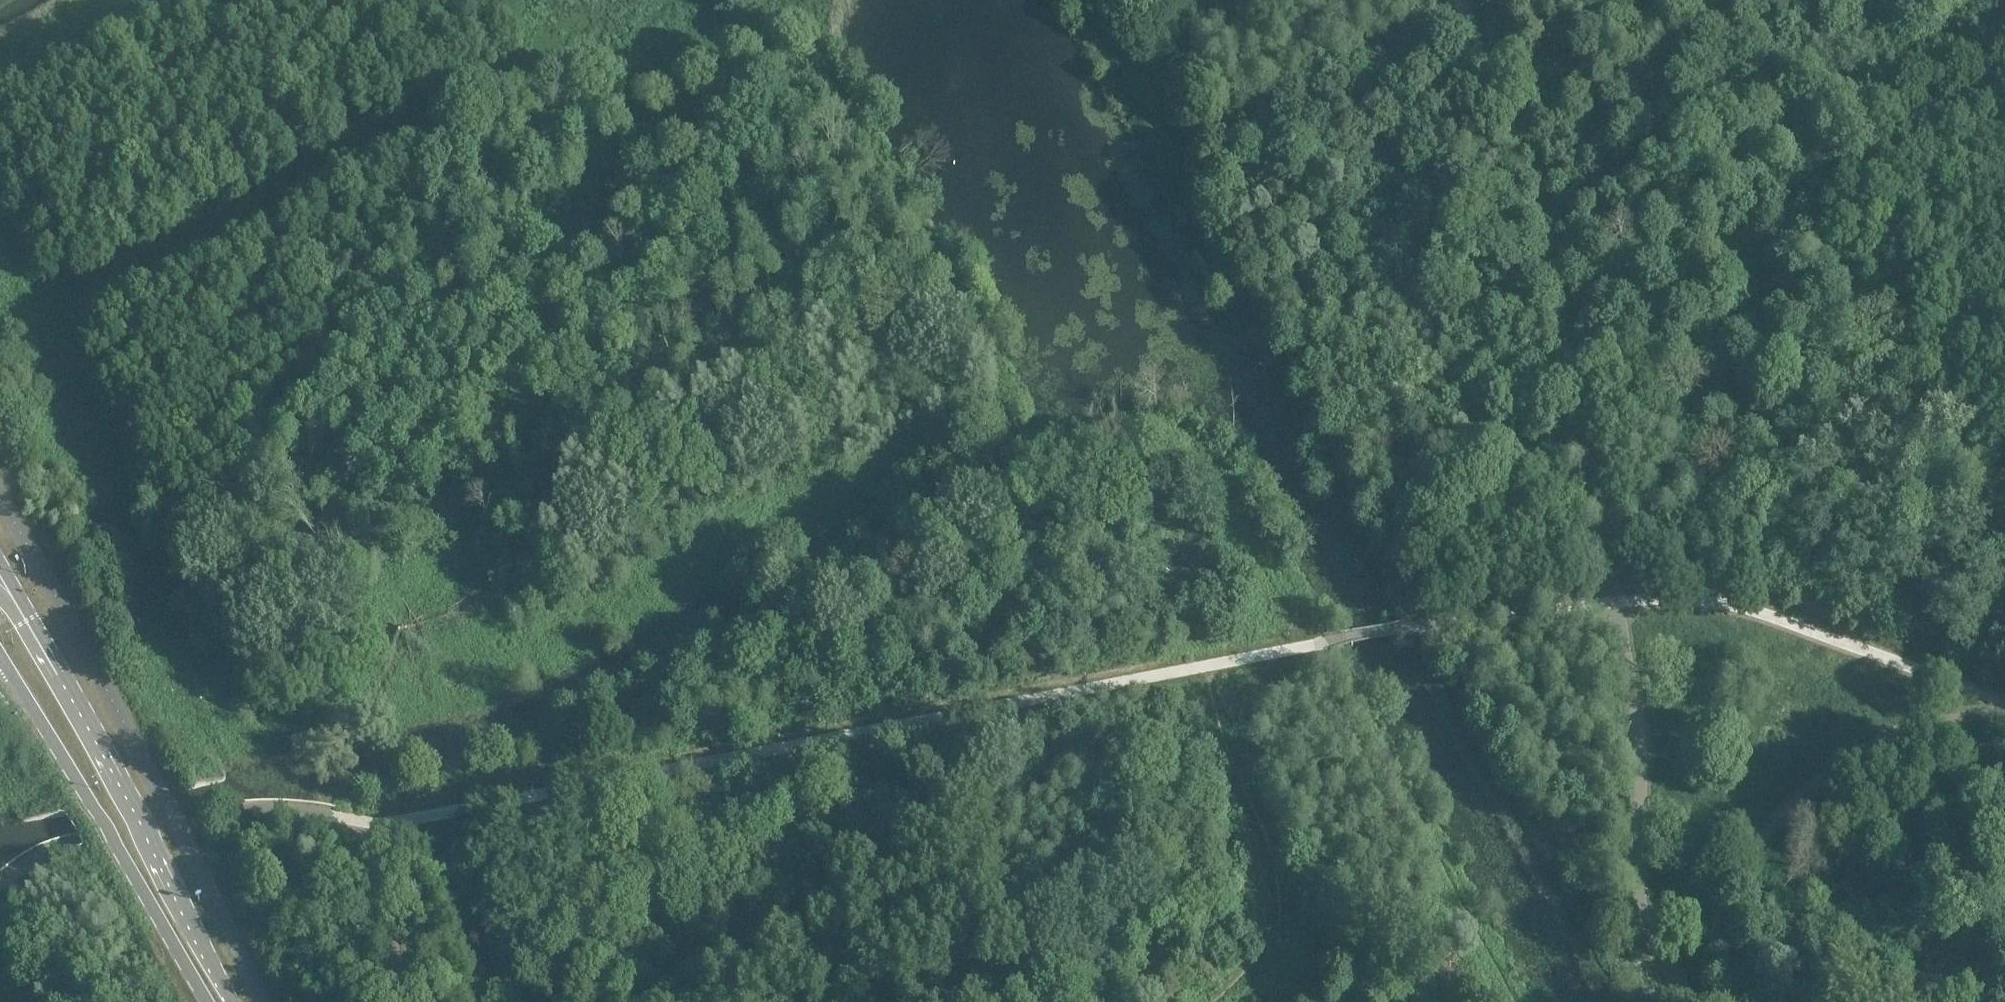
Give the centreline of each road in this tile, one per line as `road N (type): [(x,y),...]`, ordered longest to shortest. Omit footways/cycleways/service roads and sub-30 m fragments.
road 1 (tertiary): [(231,1001),(129,797),(0,572)]
road 2 (tertiary): [(0,656),(213,1001)]

